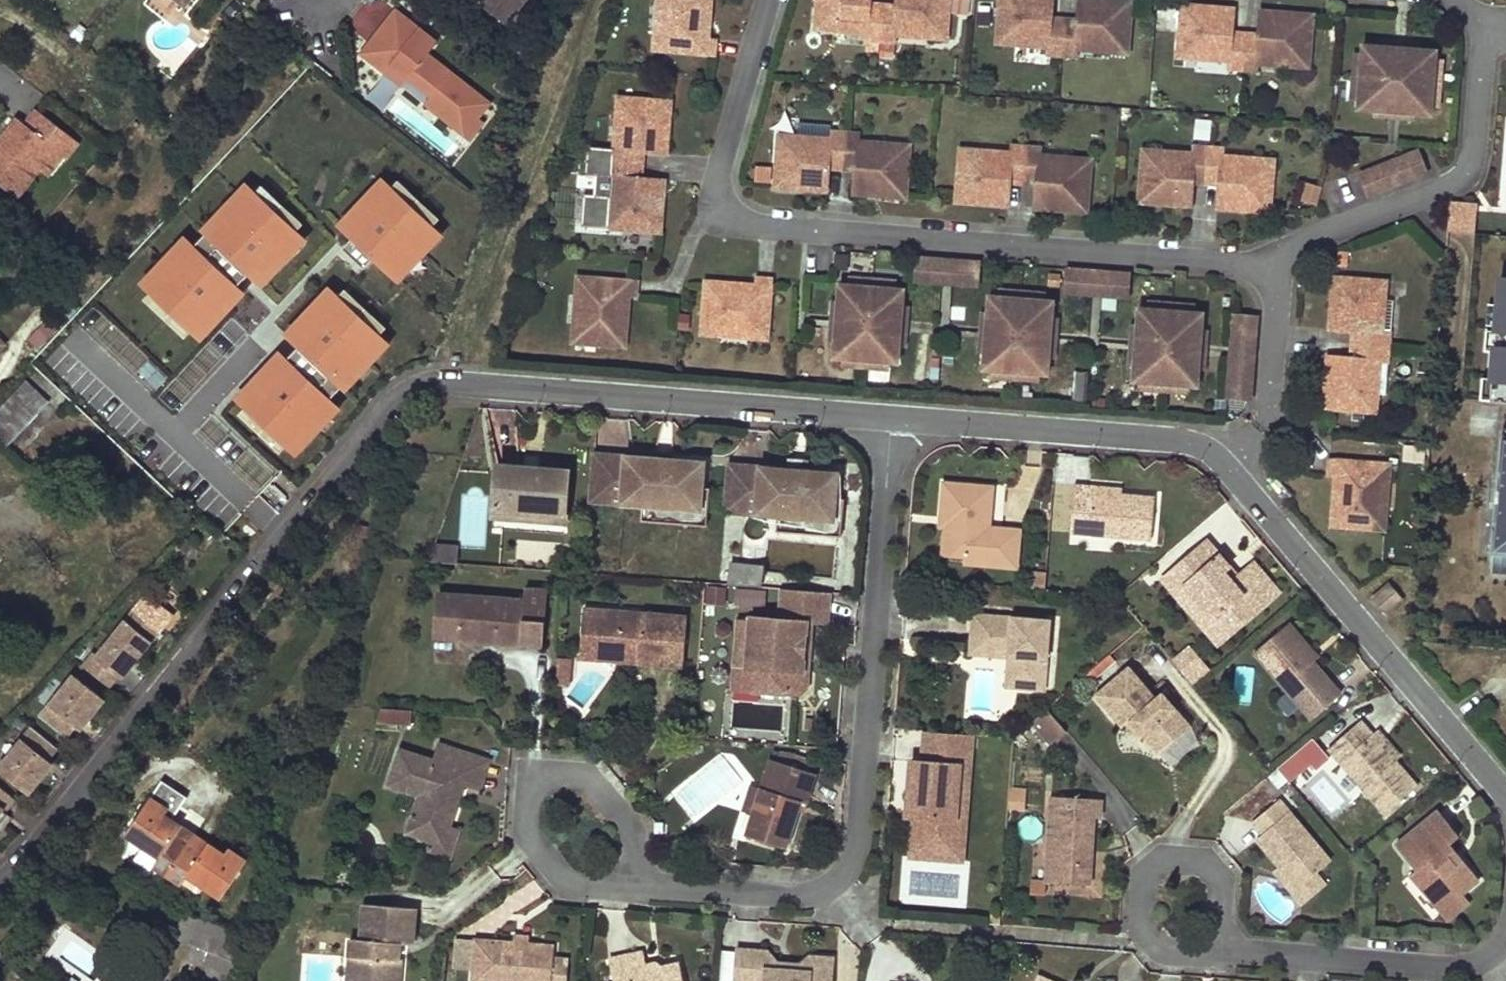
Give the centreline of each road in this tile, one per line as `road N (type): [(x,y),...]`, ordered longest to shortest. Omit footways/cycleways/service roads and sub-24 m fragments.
road 1 (residential): [(0,882),(69,809),(406,392),(447,381),(893,418)]
road 2 (residential): [(893,418),(1180,433),(1217,448),(1505,796)]
road 3 (residential): [(893,418),(850,866),(835,883),(797,897),(651,885)]
road 4 (residential): [(651,885),(575,884),(561,876),(528,824),(531,787),(554,774),(593,782),(624,820),(640,868)]
road 5 (residential): [(1496,957),(1454,971),(1219,956)]
road 6 (residential): [(1219,956),(1161,951),(1143,931),(1146,878),(1164,864),(1206,867),(1223,886)]

